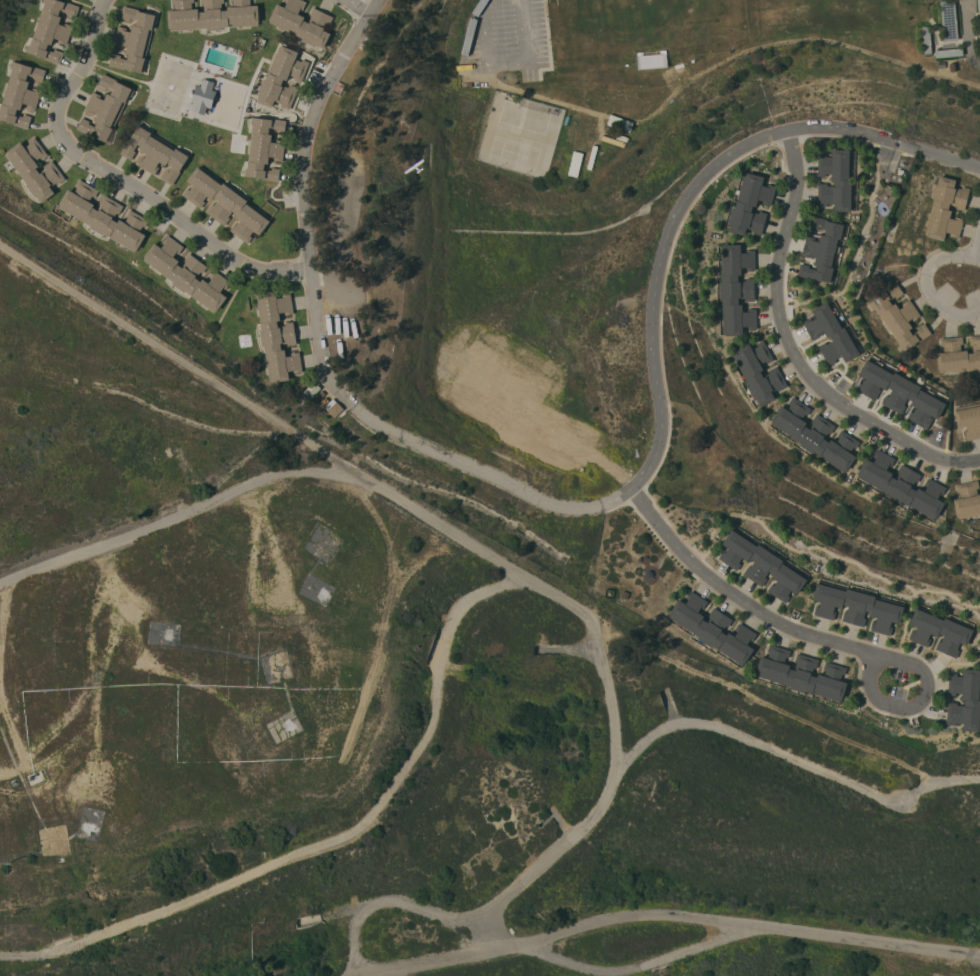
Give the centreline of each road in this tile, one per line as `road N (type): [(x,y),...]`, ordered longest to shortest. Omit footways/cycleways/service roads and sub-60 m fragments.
road 1 (residential): [(0,248),(477,539),(584,613),(609,703),(609,800),(502,903),(484,932),(525,946),(642,914),(763,926)]
road 2 (residential): [(979,168),(865,131),(813,126),(786,130),(717,164),(662,249),(653,327),(660,446),(630,489)]
road 3 (residential): [(786,130),(798,184),(776,297),(792,347),(808,374),(848,409),(951,461),(979,461)]
road 4 (residential): [(310,268),(247,264),(65,141),(57,113),(88,59),(106,0)]
road 5 (residential): [(374,0),(320,91),(305,140),(322,368),(351,405)]
road 6 (residential): [(874,653),(869,685),(881,701),(920,702),(924,677),(914,664),(791,629),(707,575)]
road 7 (residential): [(351,405),(392,432),(558,506),(585,507),(630,489)]
road 8 (residential): [(484,932),(381,902),(357,916),(357,975)]
road 9 (residential): [(979,317),(956,320),(939,310),(925,280),(933,261),(947,254),(979,256)]
road 10 (residential): [(361,973),(436,966),(472,952),(484,932)]

